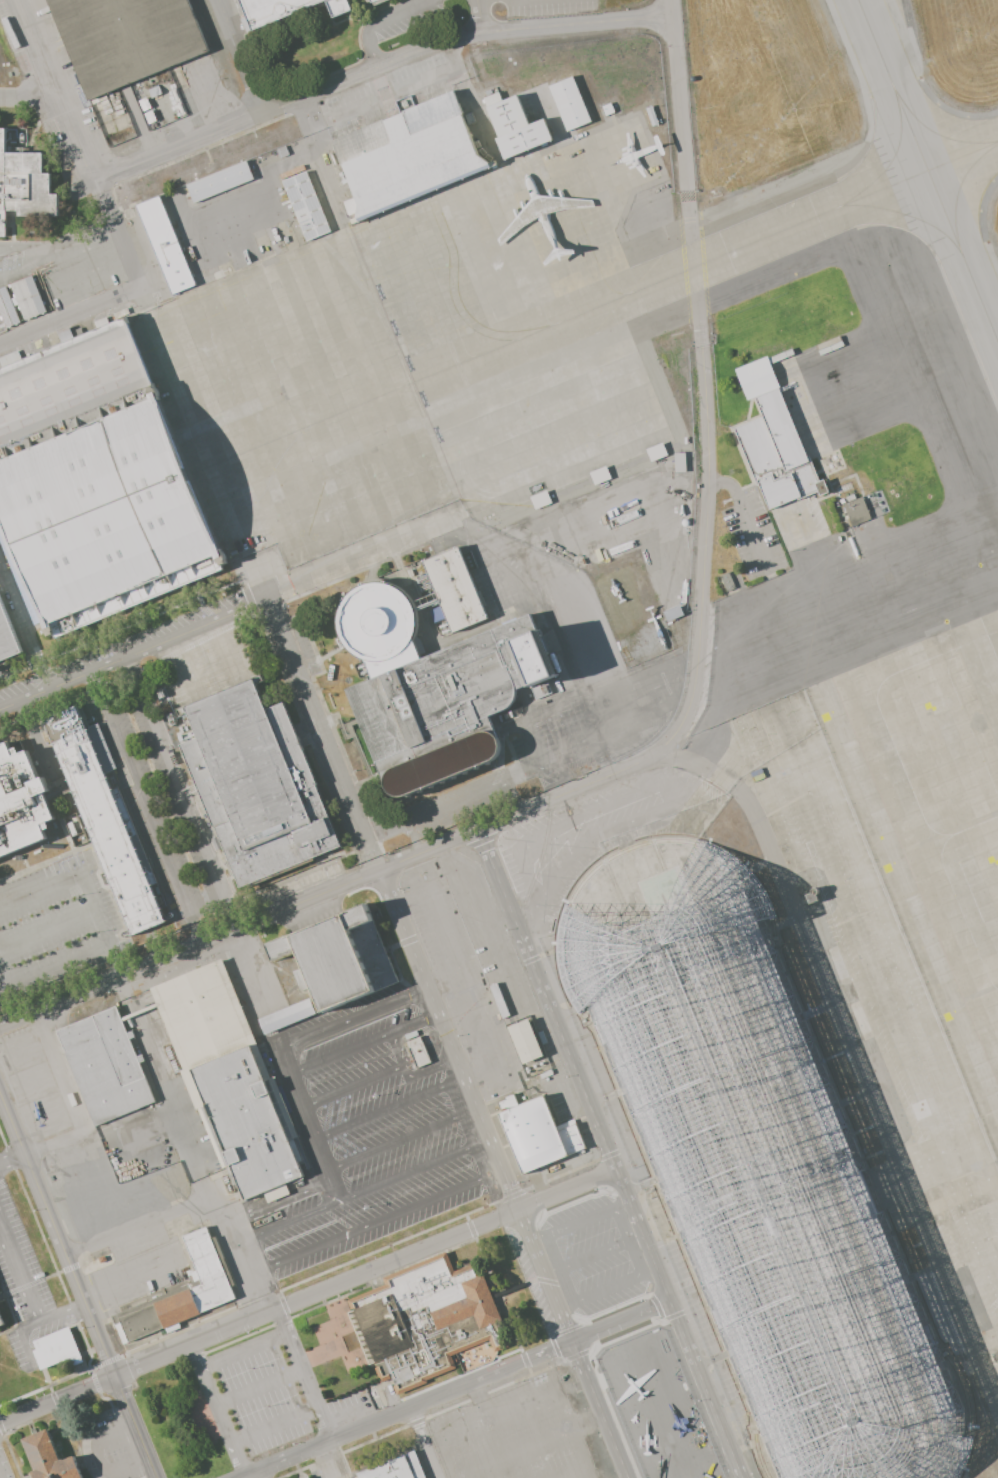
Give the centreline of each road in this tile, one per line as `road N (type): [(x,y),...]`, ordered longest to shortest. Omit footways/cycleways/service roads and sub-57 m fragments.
road 1 (residential): [(665,748),(743,793),(997,1409)]
road 2 (residential): [(680,732),(665,748),(482,830),(0,1026)]
road 3 (residential): [(744,1477),(482,830)]
road 4 (residential): [(381,871),(631,1477)]
road 5 (residential): [(99,182),(484,34),(673,17)]
road 6 (residential): [(618,1169),(116,1376)]
road 7 (residential): [(0,704),(434,524)]
road 8 (residential): [(237,1477),(671,1302)]
road 9 (residential): [(703,339),(711,485),(698,675),(680,732)]
road 10 (residential): [(14,0),(144,291)]
road 11 (residential): [(0,1092),(116,1376)]
road 12 (residential): [(269,596),(381,871)]
road 13 (residential): [(687,191),(672,0)]
road 14 (residential): [(144,291),(0,350)]
road 15 (residential): [(703,339),(687,191)]
road 16 (residential): [(116,1376),(0,1425)]
road 17 (residential): [(266,114),(219,0)]

